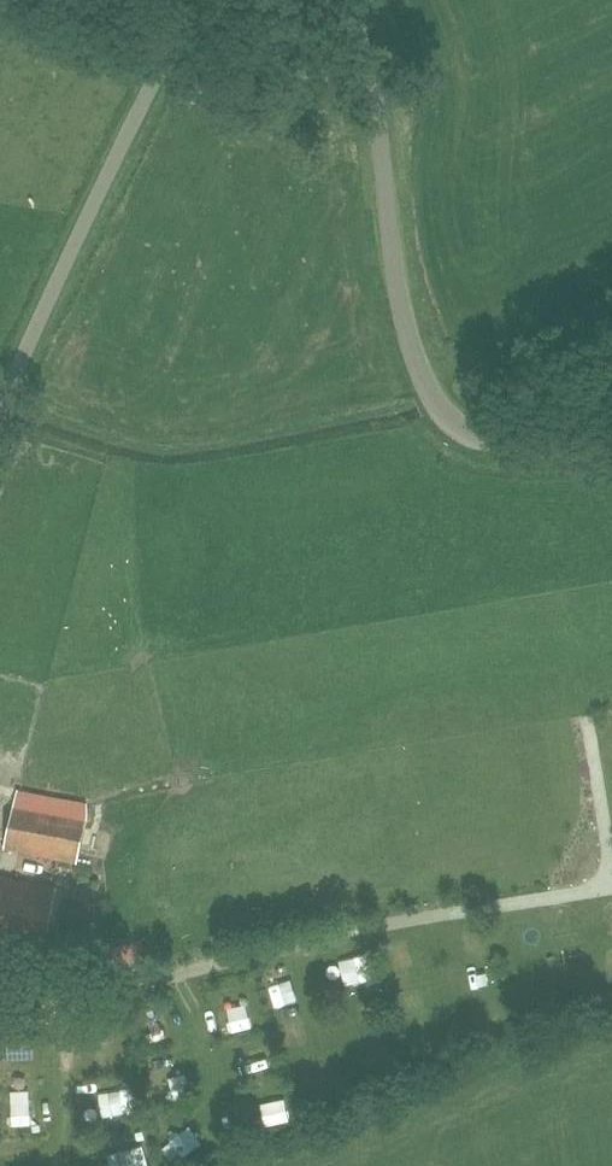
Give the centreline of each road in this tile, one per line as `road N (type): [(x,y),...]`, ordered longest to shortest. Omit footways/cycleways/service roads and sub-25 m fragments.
road 1 (unclassified): [(611,453),(487,440),(444,419),(403,327),(371,91)]
road 2 (unclassified): [(0,397),(183,33)]
road 3 (unclassified): [(371,91),(183,33)]

